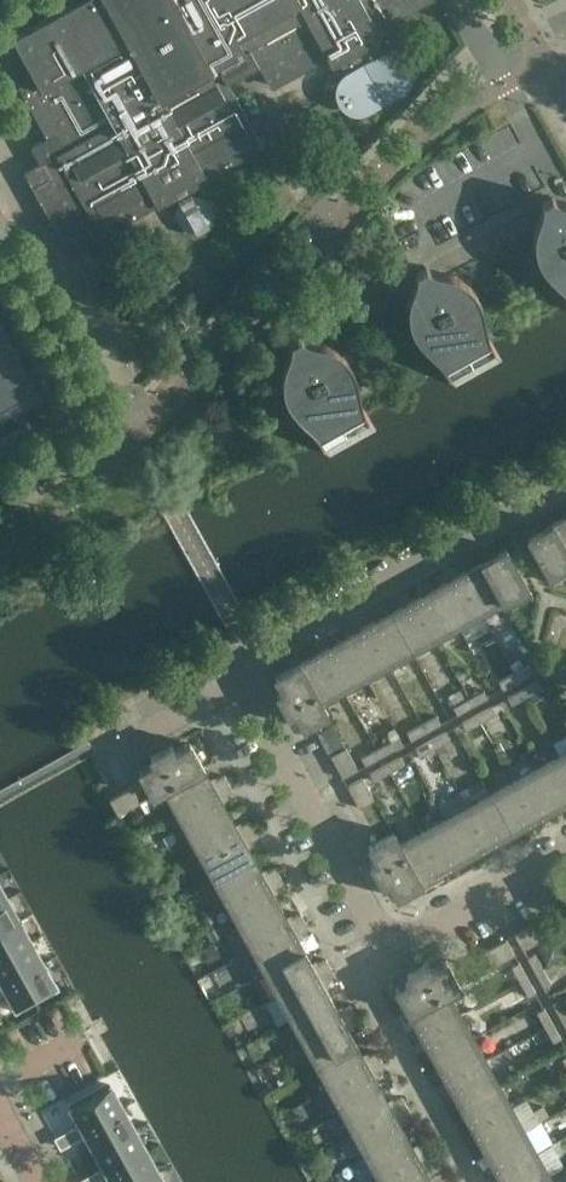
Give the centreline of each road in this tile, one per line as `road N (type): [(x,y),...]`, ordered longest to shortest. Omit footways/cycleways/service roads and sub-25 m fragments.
road 1 (residential): [(238,682),(251,653),(565,483)]
road 2 (residential): [(398,951),(238,682)]
road 3 (residential): [(472,1181),(357,973),(398,951)]
road 4 (residential): [(398,951),(565,856)]
road 5 (residential): [(529,159),(540,153),(456,0)]
road 6 (residential): [(91,748),(123,747),(238,682)]

